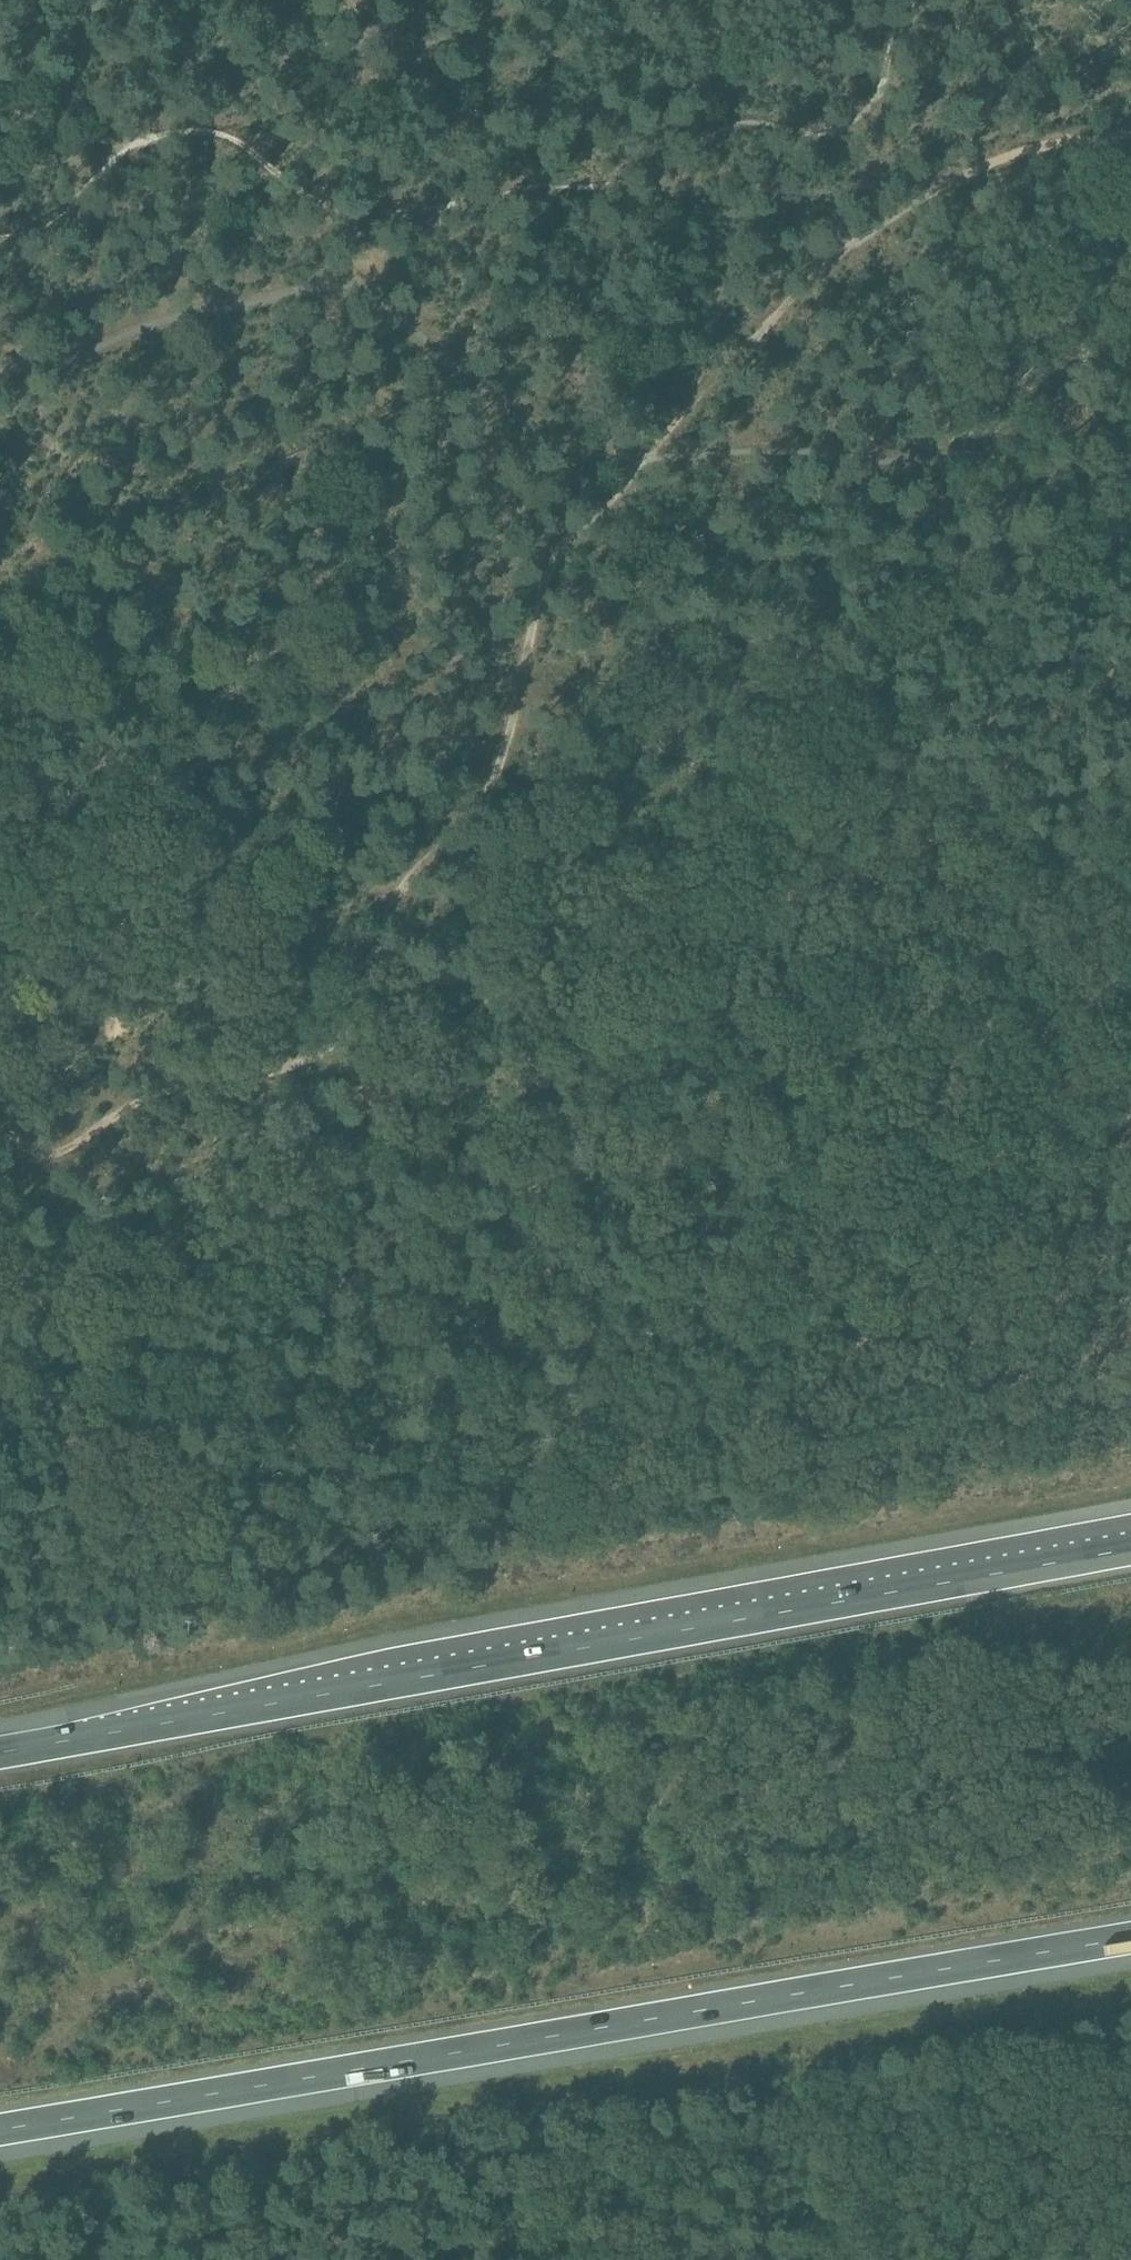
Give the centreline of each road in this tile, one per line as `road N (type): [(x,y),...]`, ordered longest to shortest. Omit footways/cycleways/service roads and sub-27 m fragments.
road 1 (track): [(1130,119),(1006,134),(862,221),(768,306),(539,570),(503,756),(476,819),(396,898),(350,1028),(272,1064),(146,1073),(37,1157),(0,1163)]
road 2 (motorway): [(1130,1550),(0,1753)]
road 3 (motorway): [(0,2130),(1130,1937)]
road 4 (track): [(918,0),(893,40),(885,83),(853,123),(814,132),(734,124),(654,175),(620,186),(533,185),(417,209),(334,208),(247,146),(192,132),(137,144),(77,207),(50,224),(0,236)]

